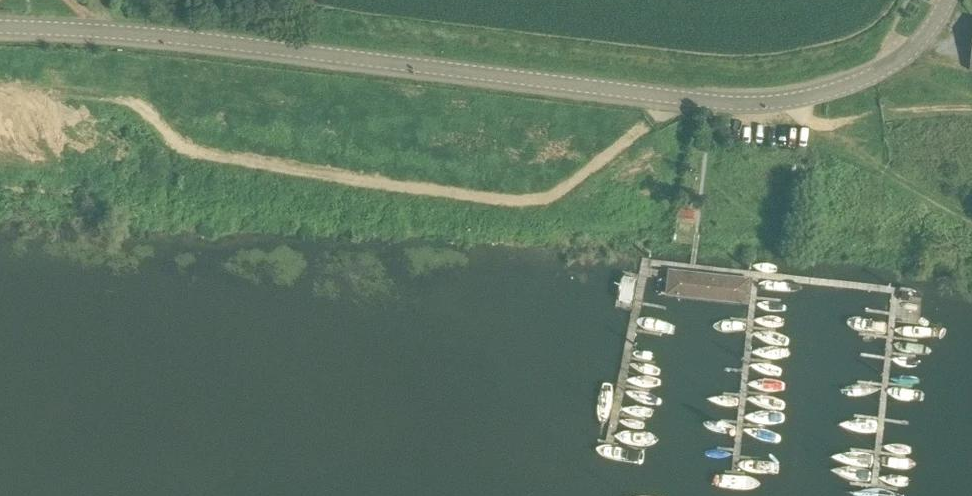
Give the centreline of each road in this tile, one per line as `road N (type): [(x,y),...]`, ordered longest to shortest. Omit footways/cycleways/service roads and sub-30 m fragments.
road 1 (unclassified): [(0,29),(105,33),(754,105),(823,96),(892,69),(929,38),(949,0)]
road 2 (track): [(664,98),(659,120),(536,202),(353,181),(182,147),(127,99),(0,91)]
road 3 (track): [(971,110),(827,125),(790,101)]

